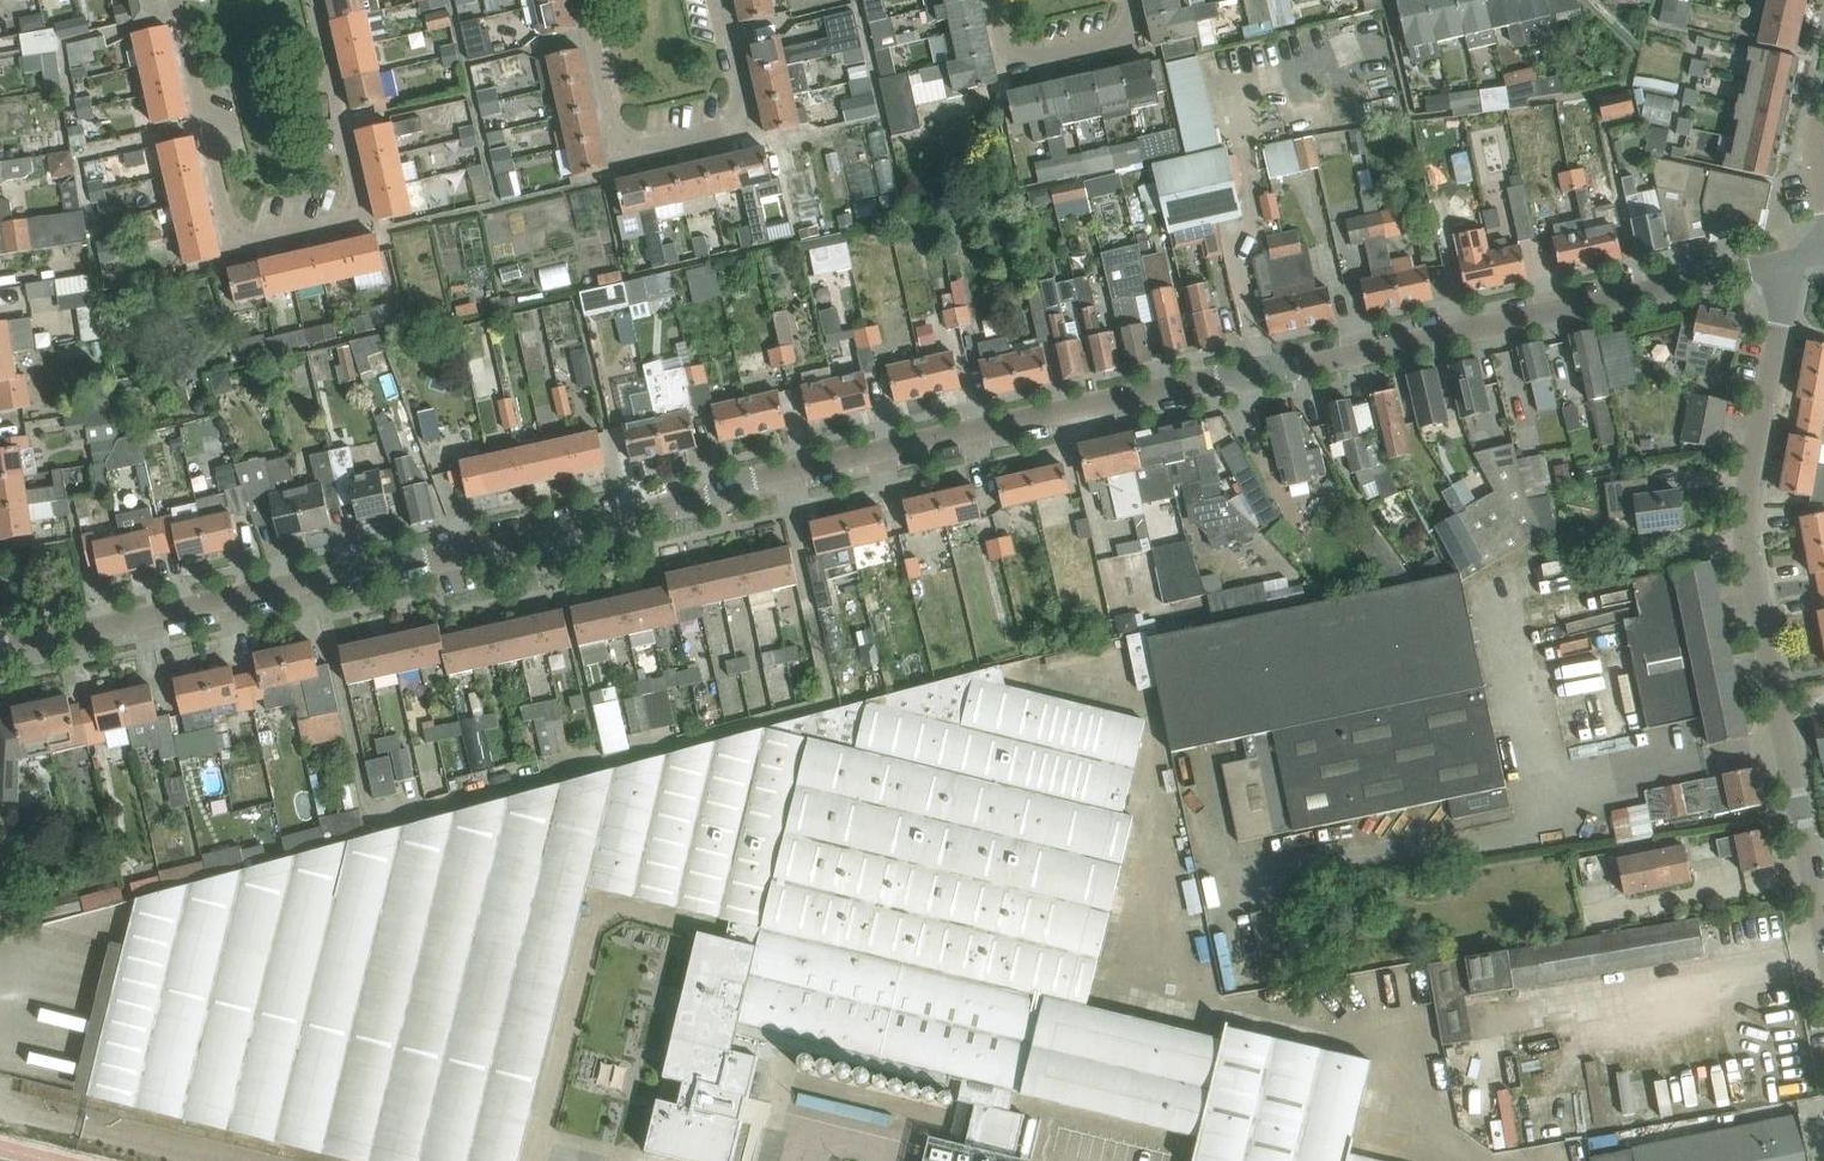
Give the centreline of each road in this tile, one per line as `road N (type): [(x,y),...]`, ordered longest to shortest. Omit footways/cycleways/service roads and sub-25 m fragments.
road 1 (residential): [(0,648),(705,499),(759,474),(1792,257)]
road 2 (residential): [(1823,933),(1748,561),(1745,513),(1792,257)]
road 3 (residential): [(177,0),(234,238),(360,211),(310,0)]
road 4 (residential): [(584,0),(617,140),(633,152),(746,125),(721,0)]
road 5 (residential): [(994,0),(1015,55),(1037,58),(1111,42),(1127,31),(1127,0)]

